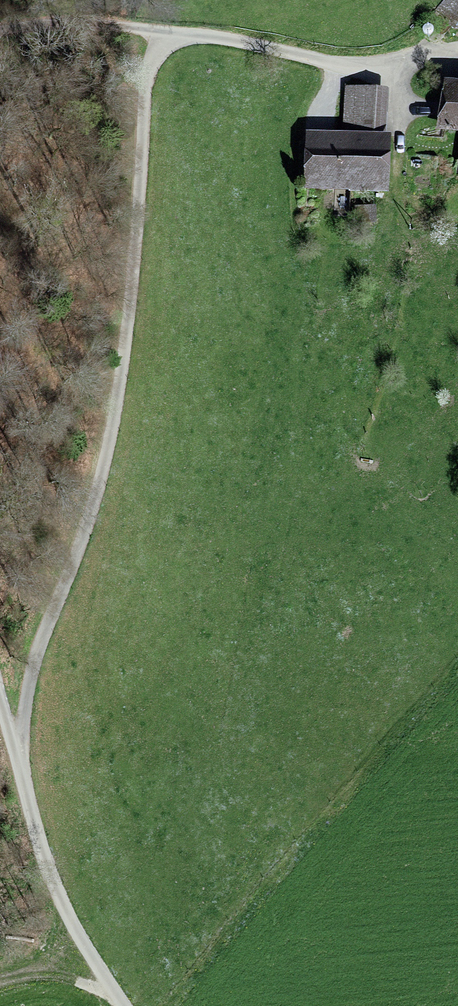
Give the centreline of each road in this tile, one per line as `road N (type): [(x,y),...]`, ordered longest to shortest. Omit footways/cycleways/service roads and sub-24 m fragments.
road 1 (track): [(20,765),(32,668),(110,436),(126,341),(145,93),(163,30)]
road 2 (track): [(0,27),(58,21),(163,30),(342,64),(457,48)]
road 3 (unclassified): [(0,700),(41,855),(124,1005)]
road 4 (track): [(0,983),(44,973),(88,983),(122,1005)]

